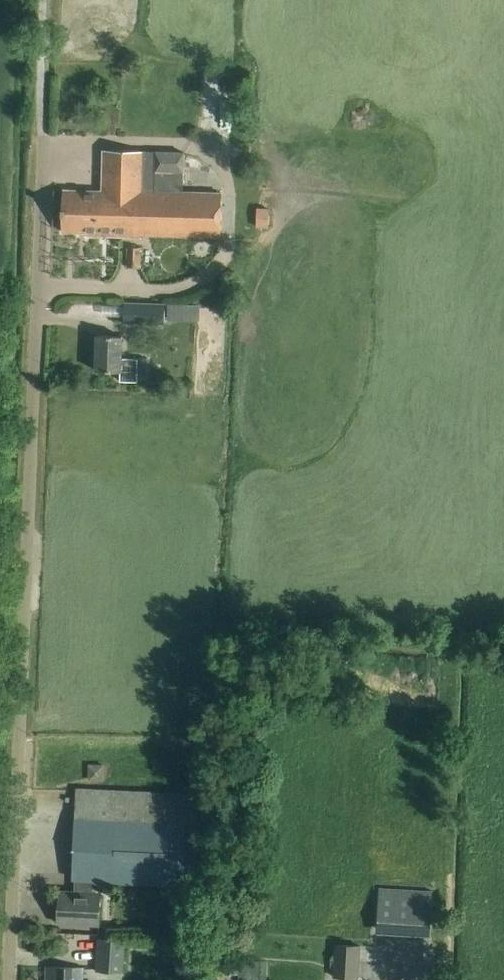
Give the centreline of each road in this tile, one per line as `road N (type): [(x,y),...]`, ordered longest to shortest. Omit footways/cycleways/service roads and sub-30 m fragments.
road 1 (residential): [(5,979),(41,140)]

